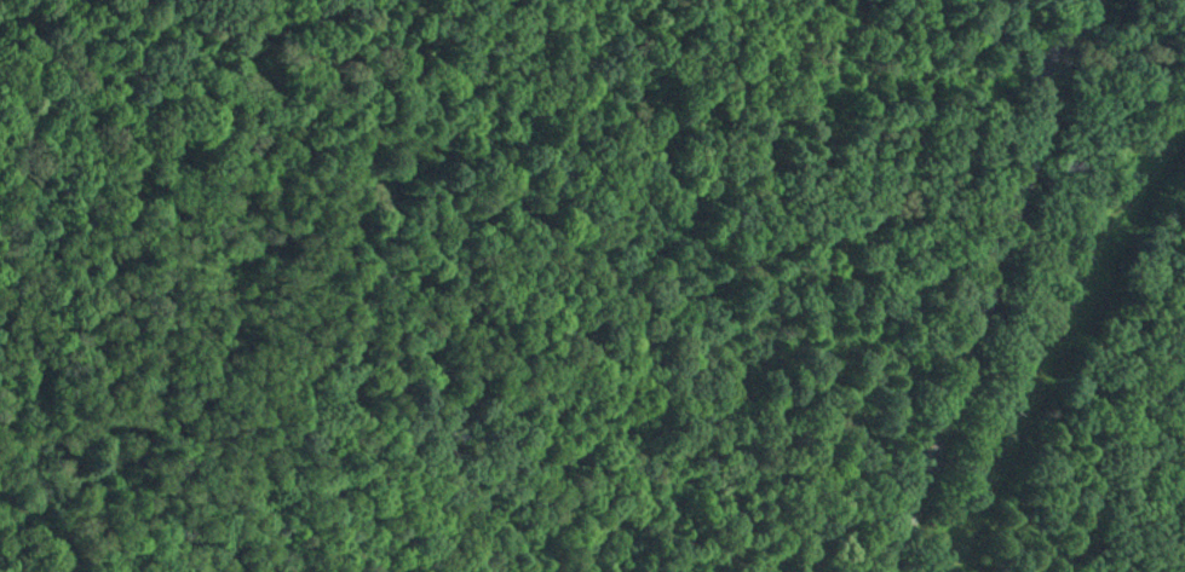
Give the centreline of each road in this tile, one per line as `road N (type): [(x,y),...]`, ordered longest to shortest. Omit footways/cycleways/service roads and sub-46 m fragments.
road 1 (secondary): [(884,571),(997,196),(1087,0)]

